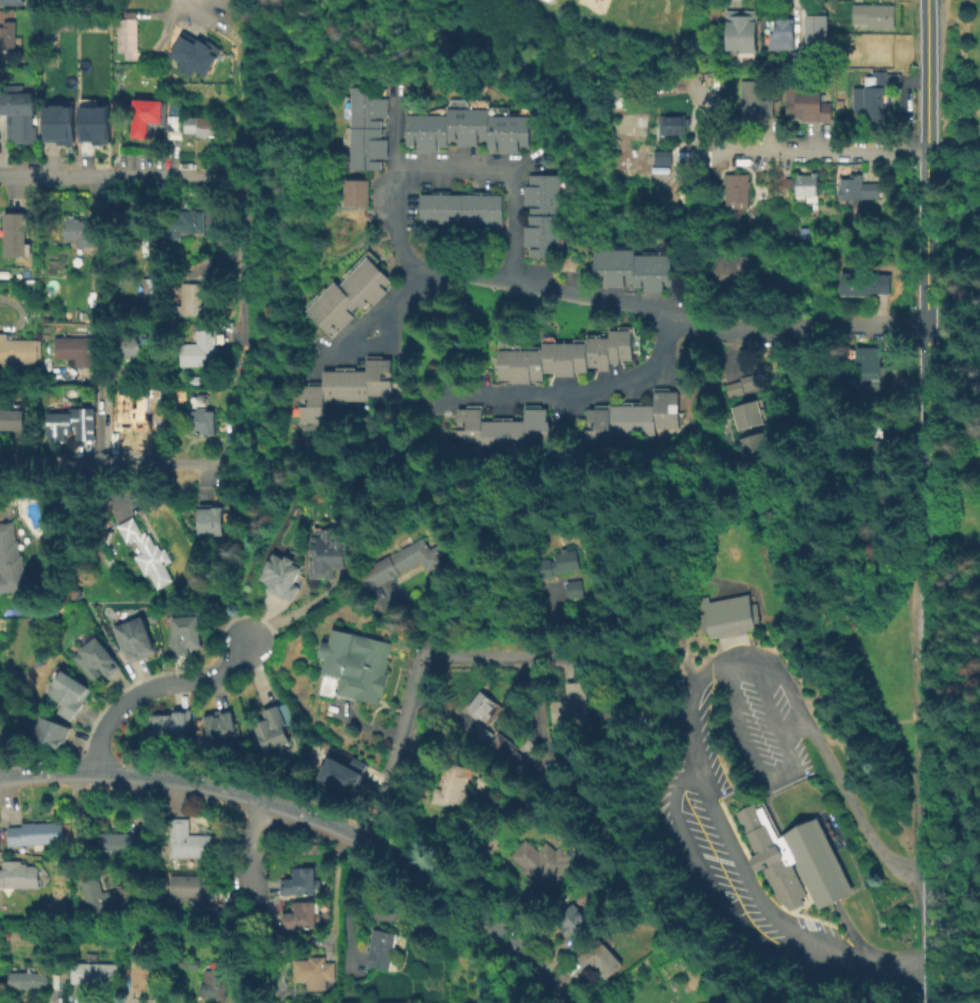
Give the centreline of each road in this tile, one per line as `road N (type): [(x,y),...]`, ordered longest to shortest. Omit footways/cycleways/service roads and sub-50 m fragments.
road 1 (tertiary): [(925,0),(926,698)]
road 2 (tertiary): [(376,842),(280,805),(175,778),(0,777)]
road 3 (residential): [(925,326),(812,326),(766,336),(667,323)]
road 4 (tertiary): [(569,1002),(489,920),(376,842)]
road 5 (residential): [(240,182),(0,176)]
road 6 (residential): [(235,463),(0,461)]
road 7 (residential): [(96,772),(109,721),(129,701),(213,679),(249,642)]
road 8 (track): [(925,155),(714,150)]
road 9 (residential): [(631,659),(433,658)]
road 10 (residential): [(433,658),(376,842)]
road 11 (tertiary): [(926,698),(927,875)]
road 12 (residential): [(240,182),(242,348)]
road 13 (tertiary): [(927,875),(927,1002)]

